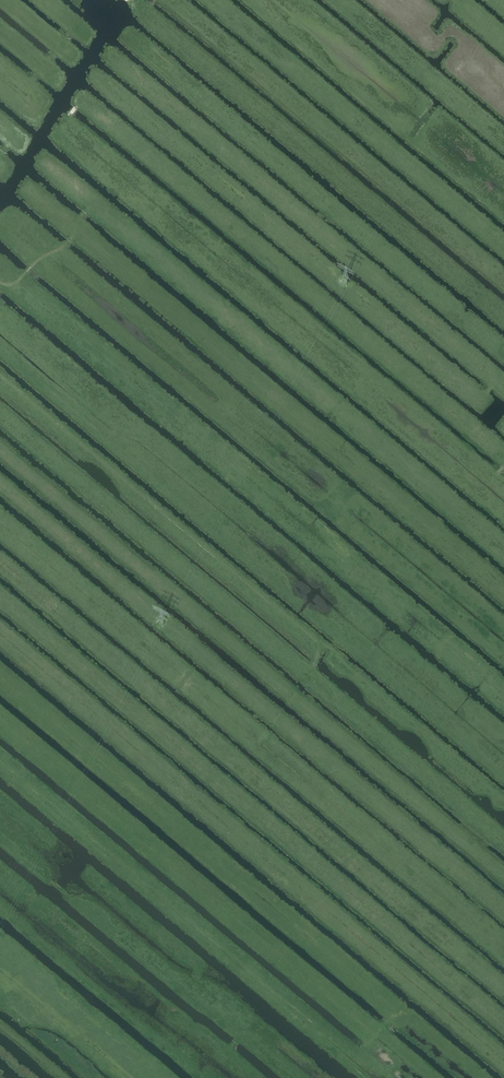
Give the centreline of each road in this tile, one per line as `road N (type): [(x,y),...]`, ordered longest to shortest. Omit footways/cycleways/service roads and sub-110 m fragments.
road 1 (track): [(263,741),(309,681),(320,645),(0,375)]
road 2 (track): [(0,285),(17,282),(38,258),(66,244),(87,210),(111,229)]

